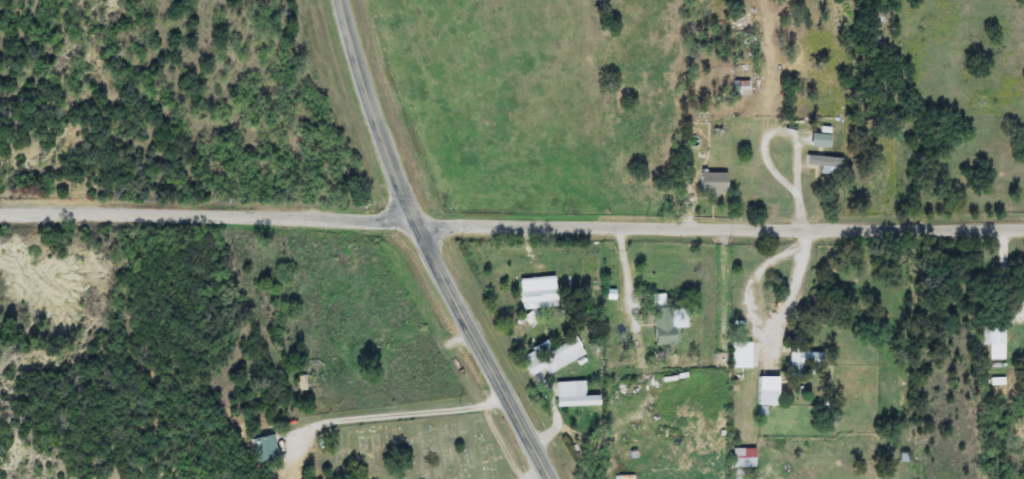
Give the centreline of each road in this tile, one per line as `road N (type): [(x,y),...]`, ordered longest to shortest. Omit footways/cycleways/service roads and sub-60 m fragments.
road 1 (residential): [(0,204),(730,235),(1023,232)]
road 2 (tertiary): [(548,478),(417,225),(342,0)]

